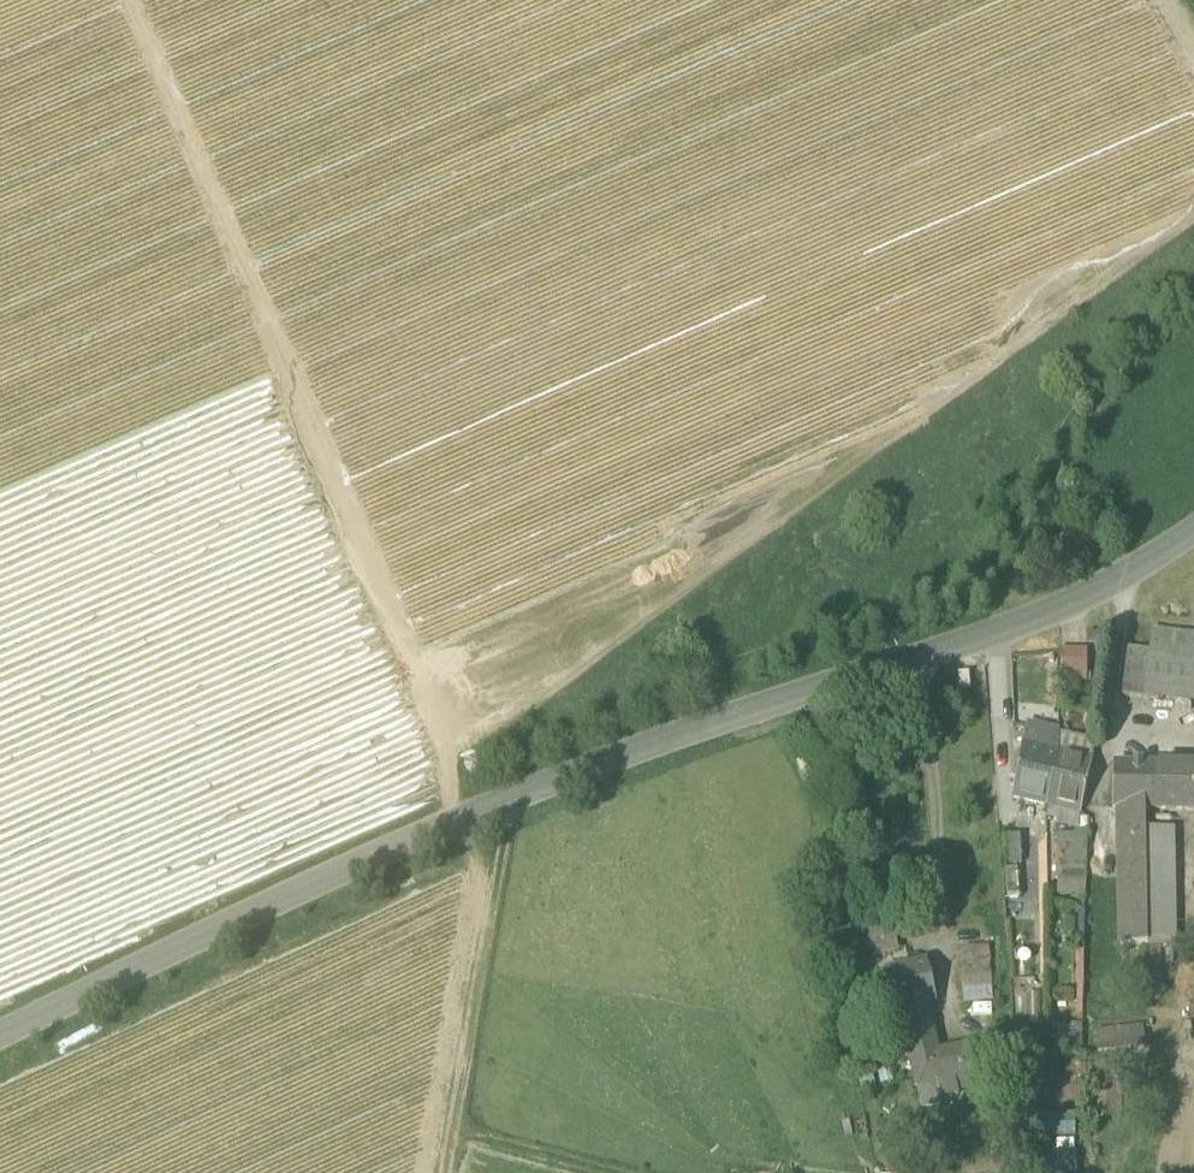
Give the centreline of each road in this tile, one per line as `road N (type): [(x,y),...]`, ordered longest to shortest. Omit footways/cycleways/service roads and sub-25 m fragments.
road 1 (unclassified): [(1193,531),(1124,573),(977,635),(471,807),(267,897),(0,1036)]

